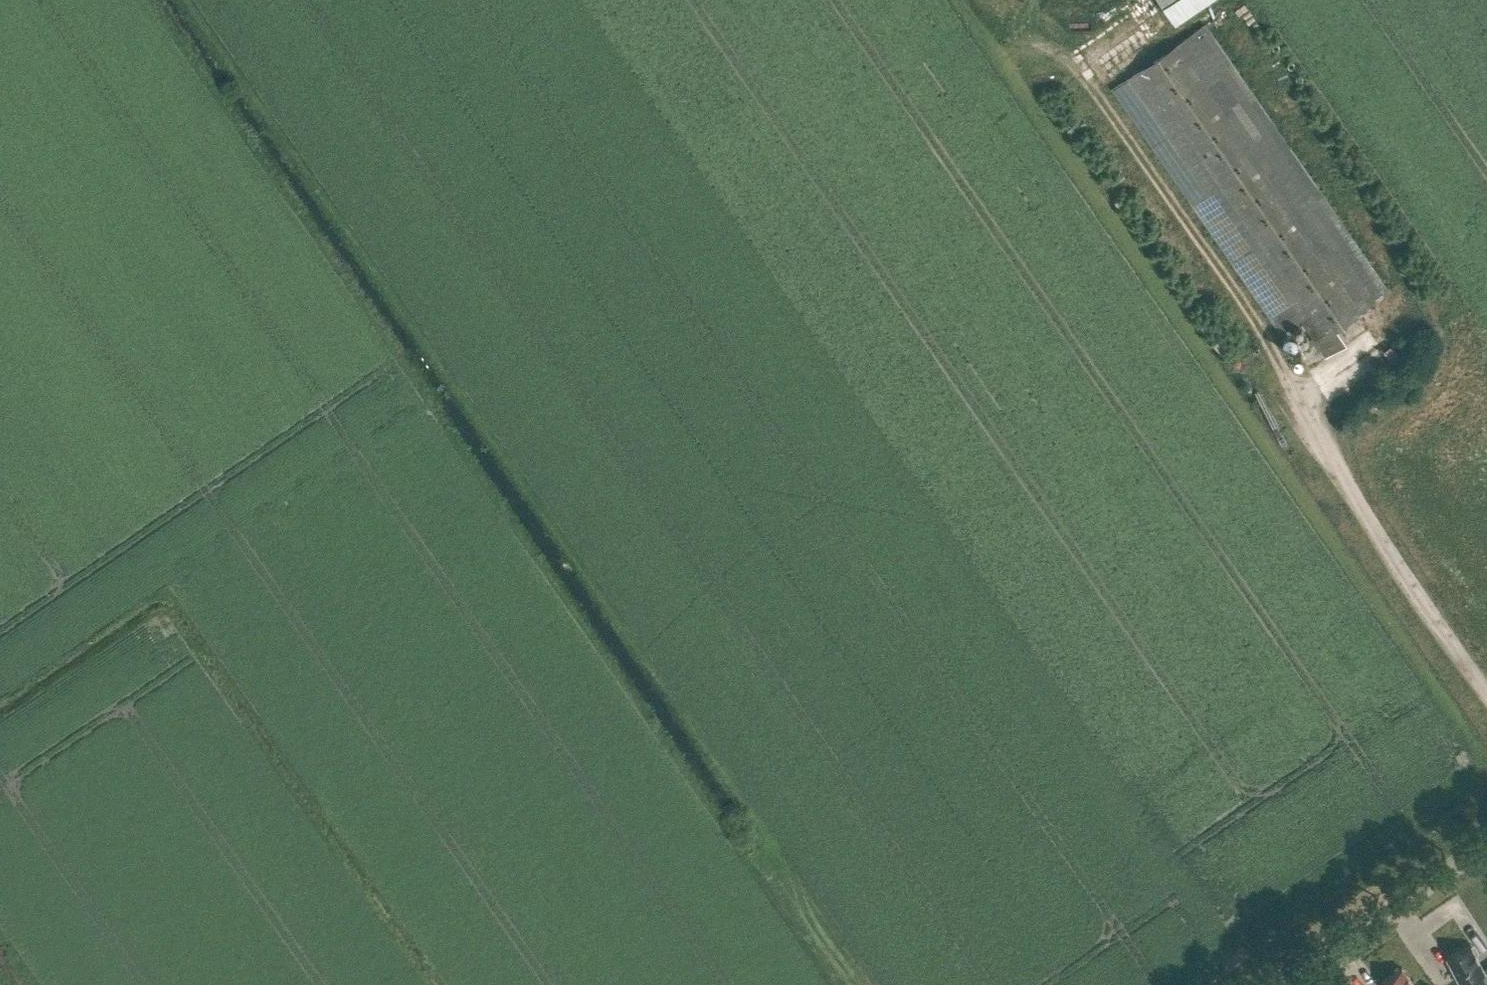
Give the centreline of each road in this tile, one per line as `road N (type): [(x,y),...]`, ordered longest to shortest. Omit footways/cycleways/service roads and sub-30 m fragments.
road 1 (residential): [(1280,984),(1486,841)]

